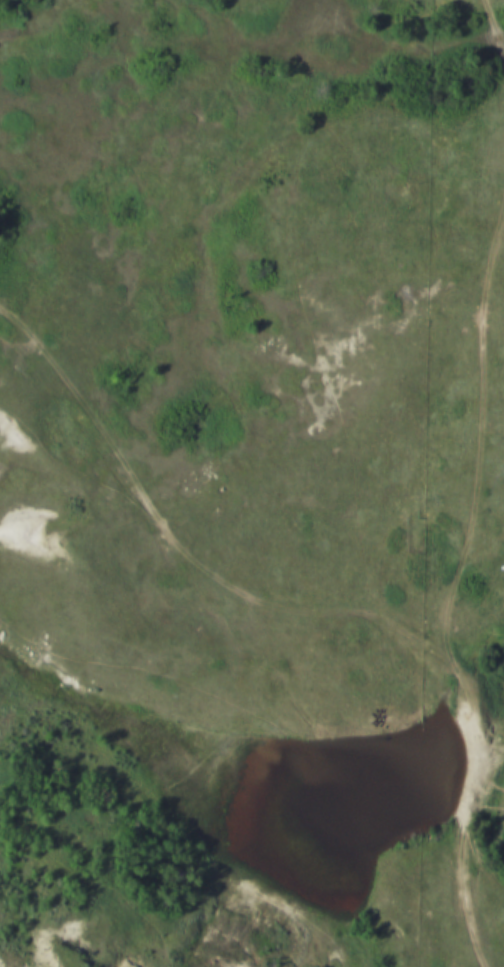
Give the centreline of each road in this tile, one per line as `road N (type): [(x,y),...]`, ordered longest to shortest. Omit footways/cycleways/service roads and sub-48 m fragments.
road 1 (track): [(489,966),(464,881),(462,684),(381,625),(241,597),(180,555),(60,380),(0,312)]
road 2 (track): [(503,233),(492,274),(475,513),(459,576),(416,651)]

